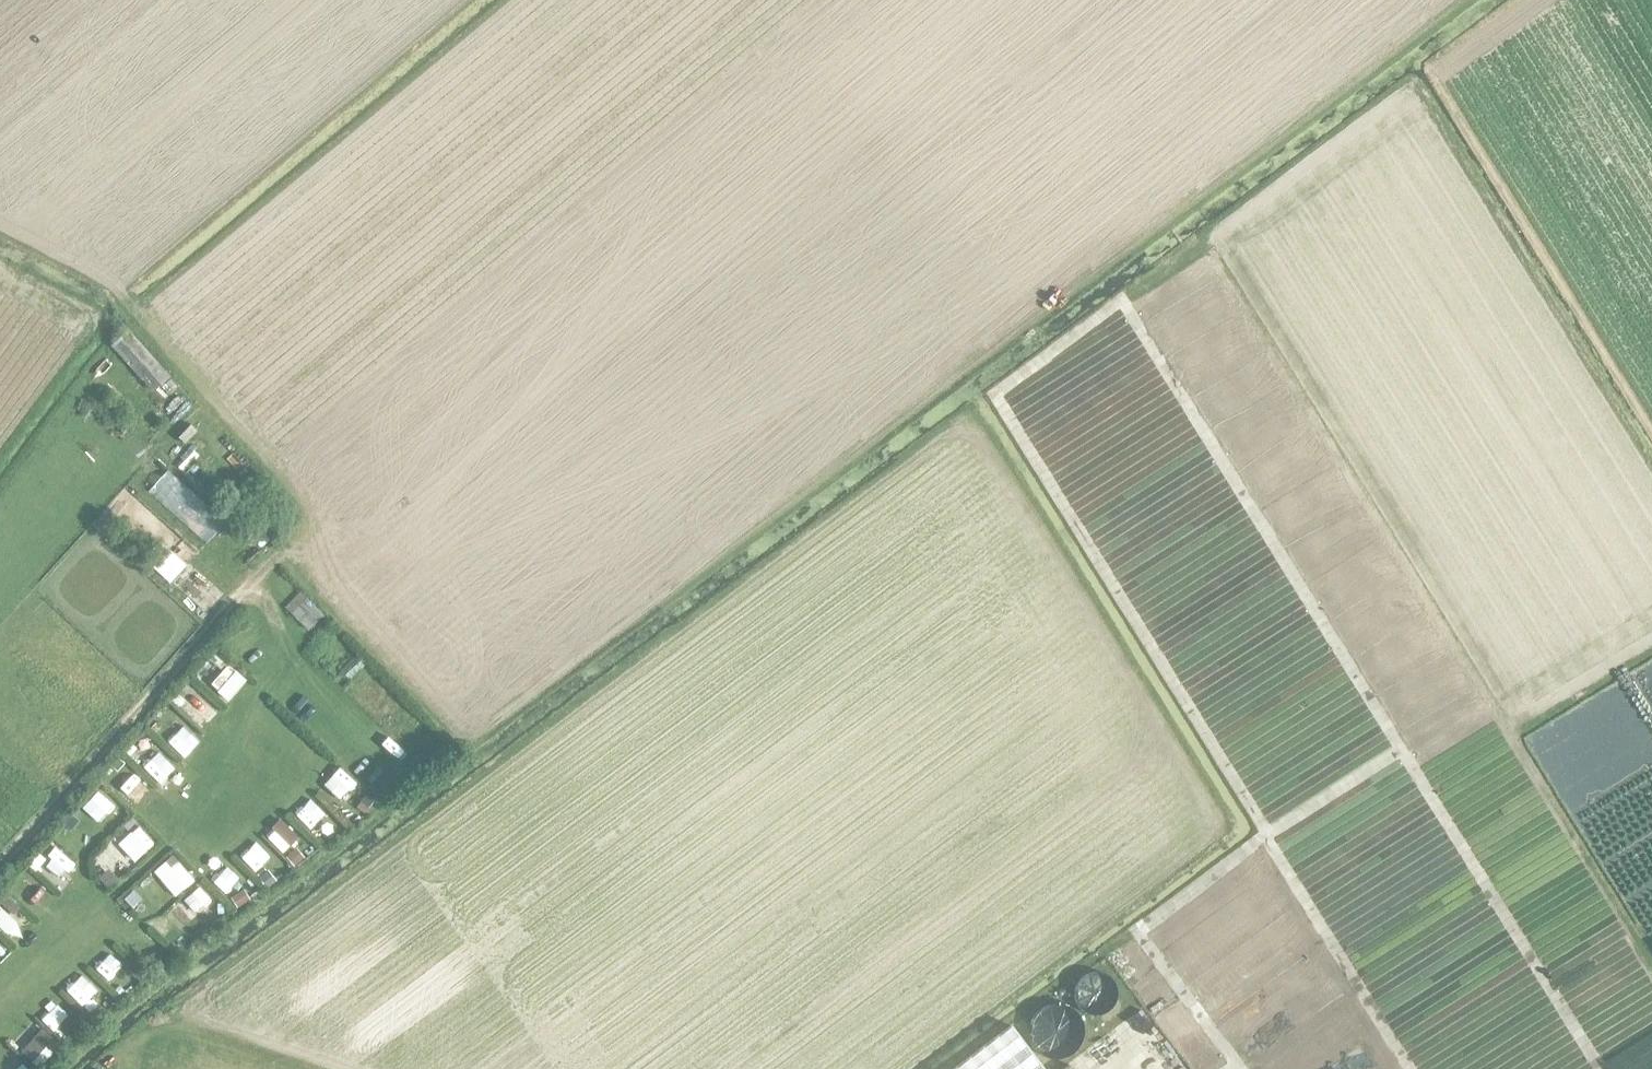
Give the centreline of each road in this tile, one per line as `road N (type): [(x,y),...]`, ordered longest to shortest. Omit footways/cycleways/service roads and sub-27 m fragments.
road 1 (track): [(0,859),(280,547),(295,509),(912,0)]
road 2 (track): [(1268,832),(996,394),(1121,300),(1401,749)]
road 3 (track): [(1414,1068),(1268,832),(1401,749),(1601,1068)]
road 4 (track): [(295,509),(119,290),(0,228)]
road 5 (track): [(468,745),(280,547)]
road 6 (track): [(1140,937),(1240,1068)]

